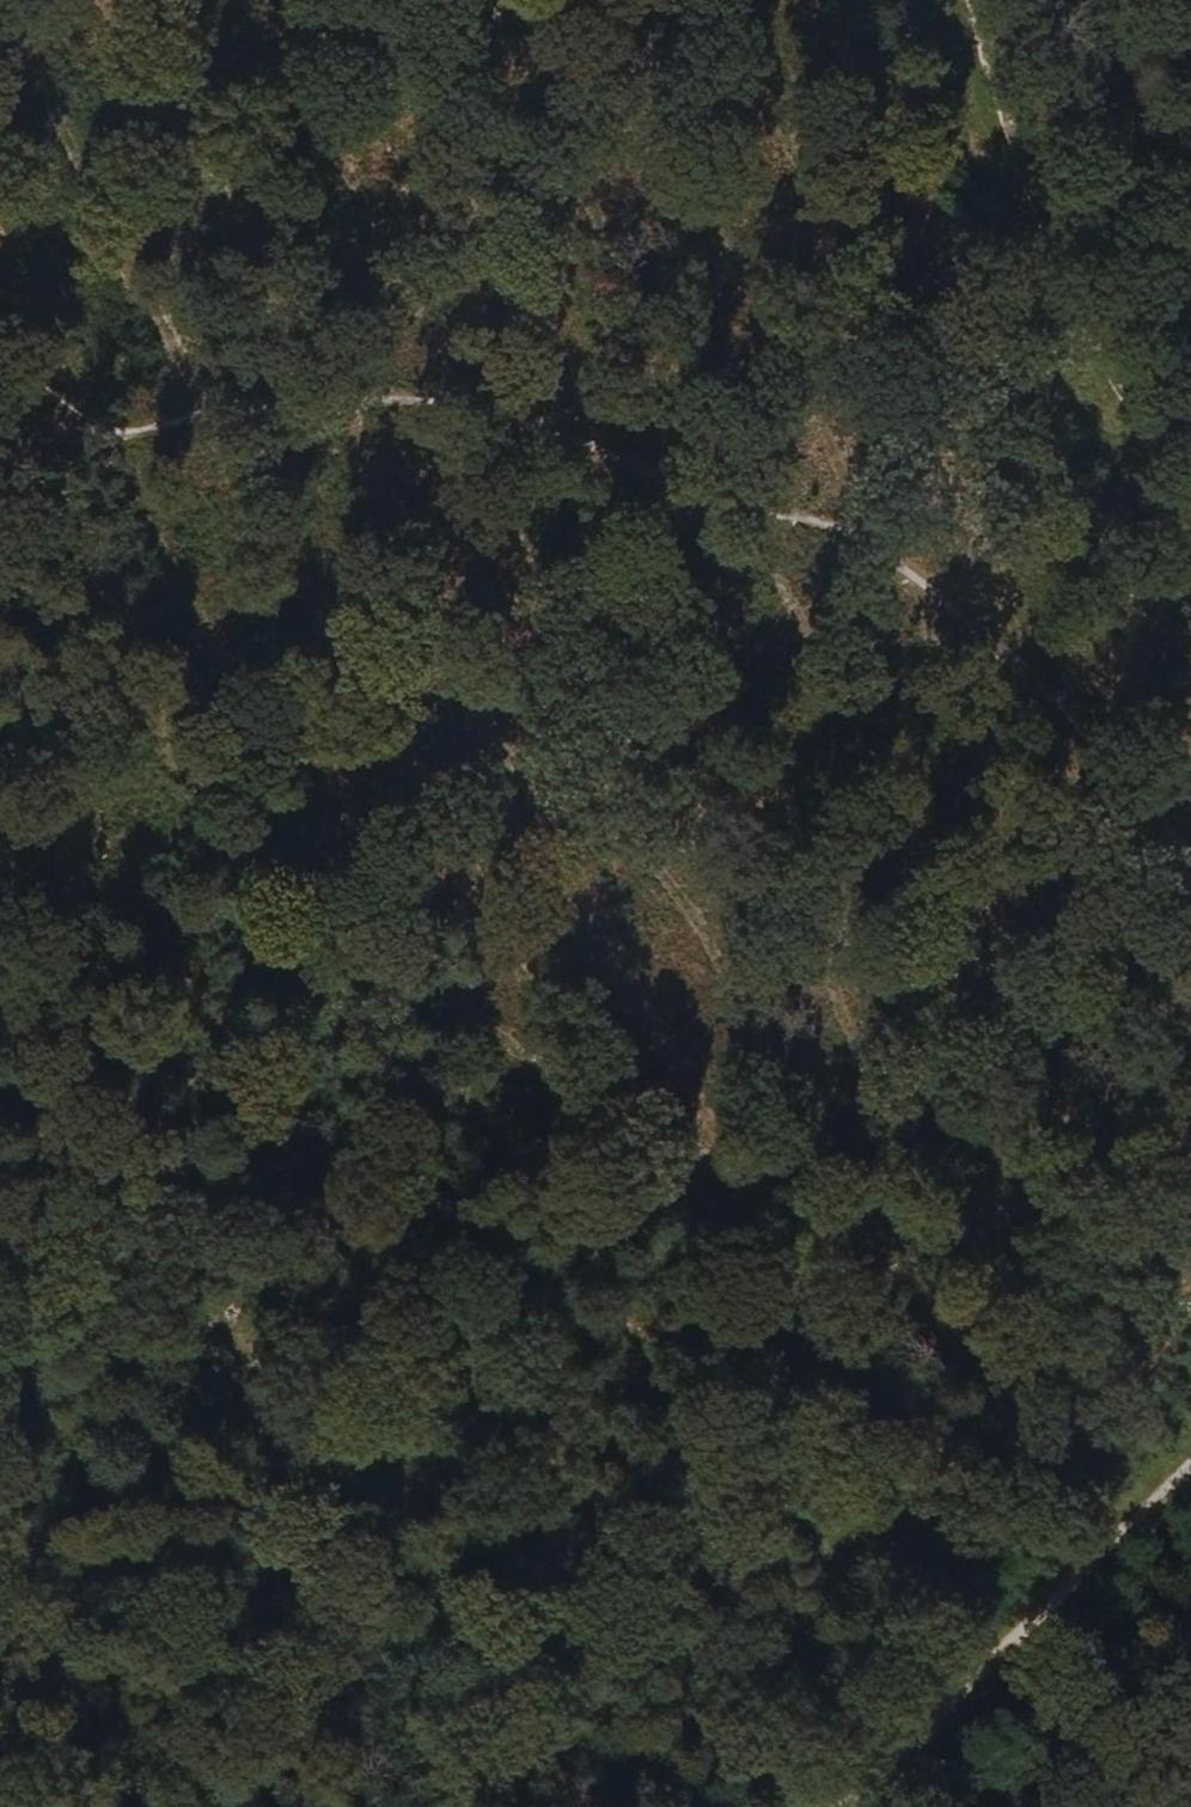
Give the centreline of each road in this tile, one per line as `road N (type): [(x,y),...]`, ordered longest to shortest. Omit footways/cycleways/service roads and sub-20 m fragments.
road 1 (track): [(1190,523),(1040,305),(1013,144),(963,0)]
road 2 (track): [(853,1806),(1190,1465)]

